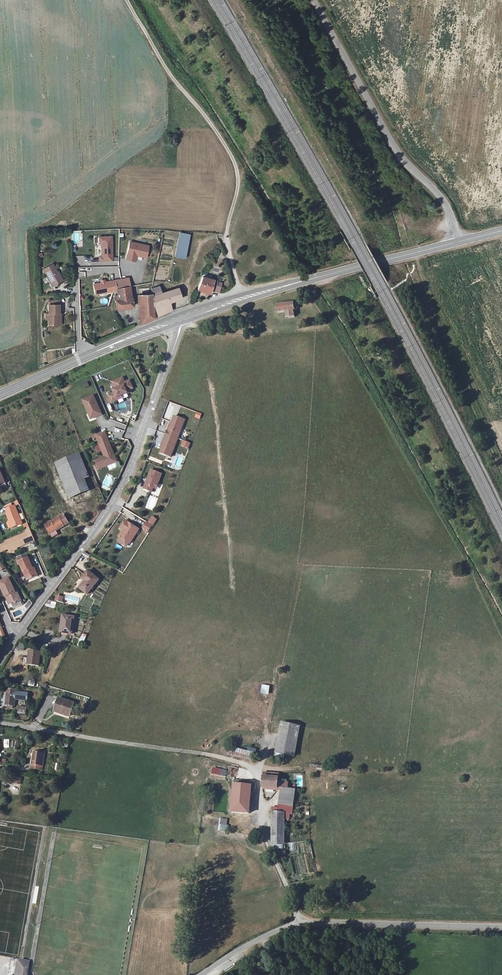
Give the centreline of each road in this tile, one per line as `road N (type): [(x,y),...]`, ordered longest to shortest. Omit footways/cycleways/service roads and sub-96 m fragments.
road 1 (residential): [(0,724),(247,764),(255,770),(269,844),(302,922)]
road 2 (residential): [(16,634),(115,496),(184,317)]
road 3 (track): [(242,299),(227,230),(238,173),(125,0)]
road 4 (unclassified): [(314,0),(399,153),(445,203),(456,242)]
road 5 (secondary): [(456,242),(184,317)]
road 6 (unclassified): [(302,922),(501,927)]

